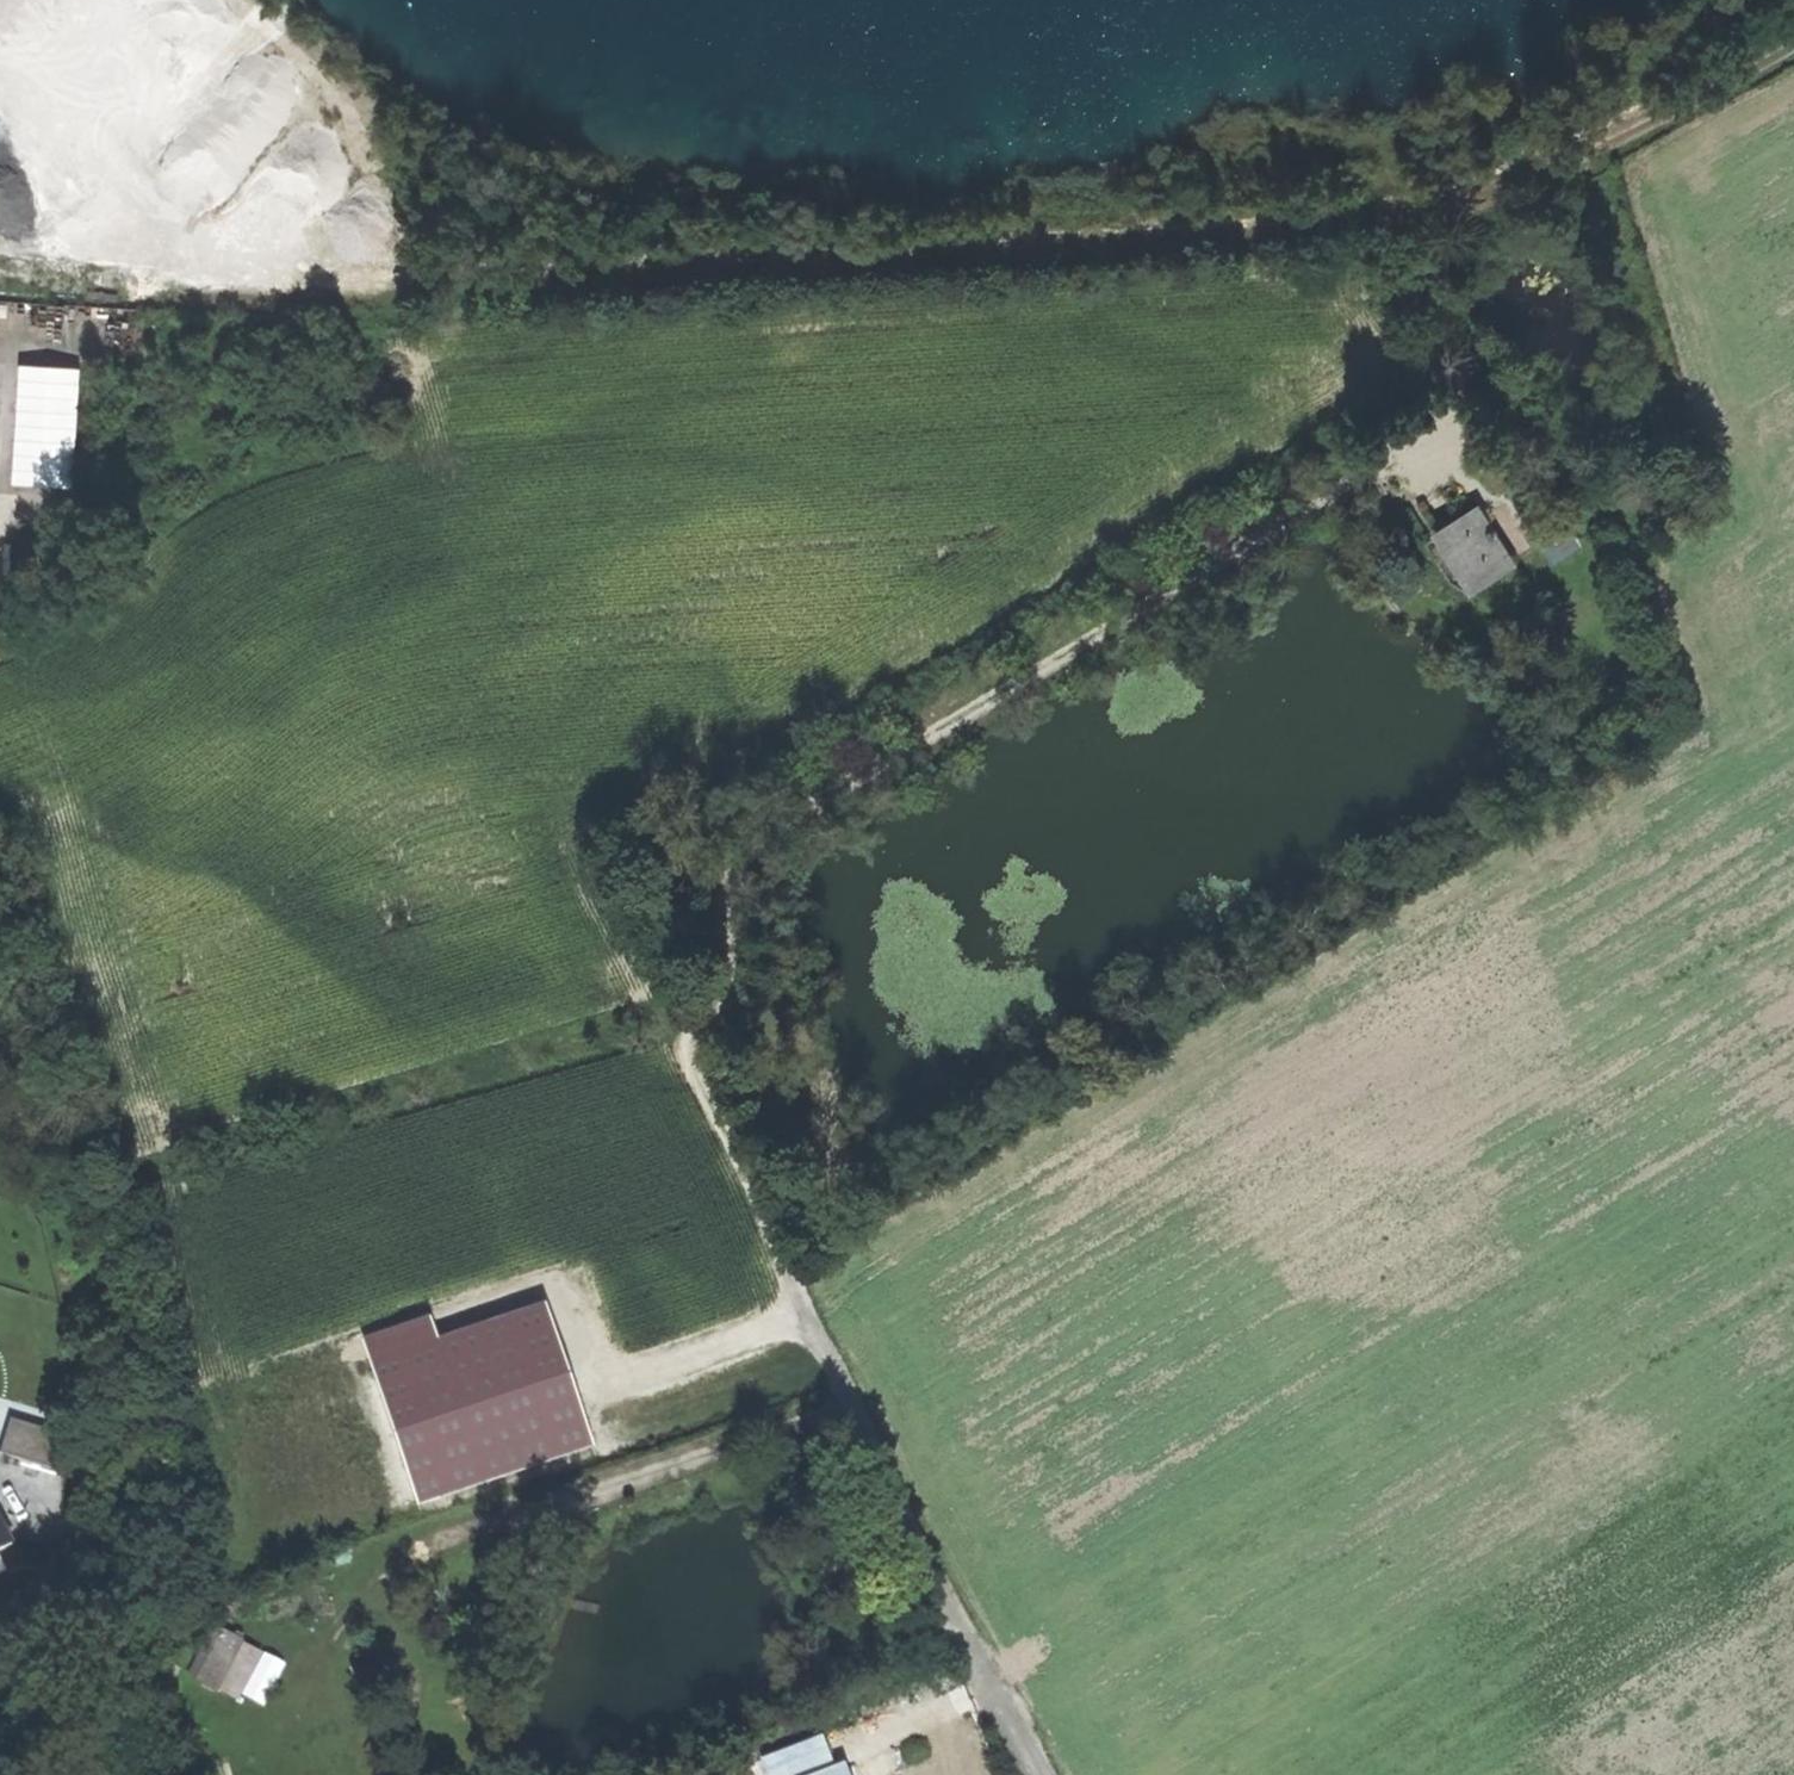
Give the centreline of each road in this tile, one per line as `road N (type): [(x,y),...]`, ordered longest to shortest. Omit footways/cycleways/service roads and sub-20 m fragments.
road 1 (track): [(1793,35),(1406,233),(388,287),(301,255),(4,0)]

